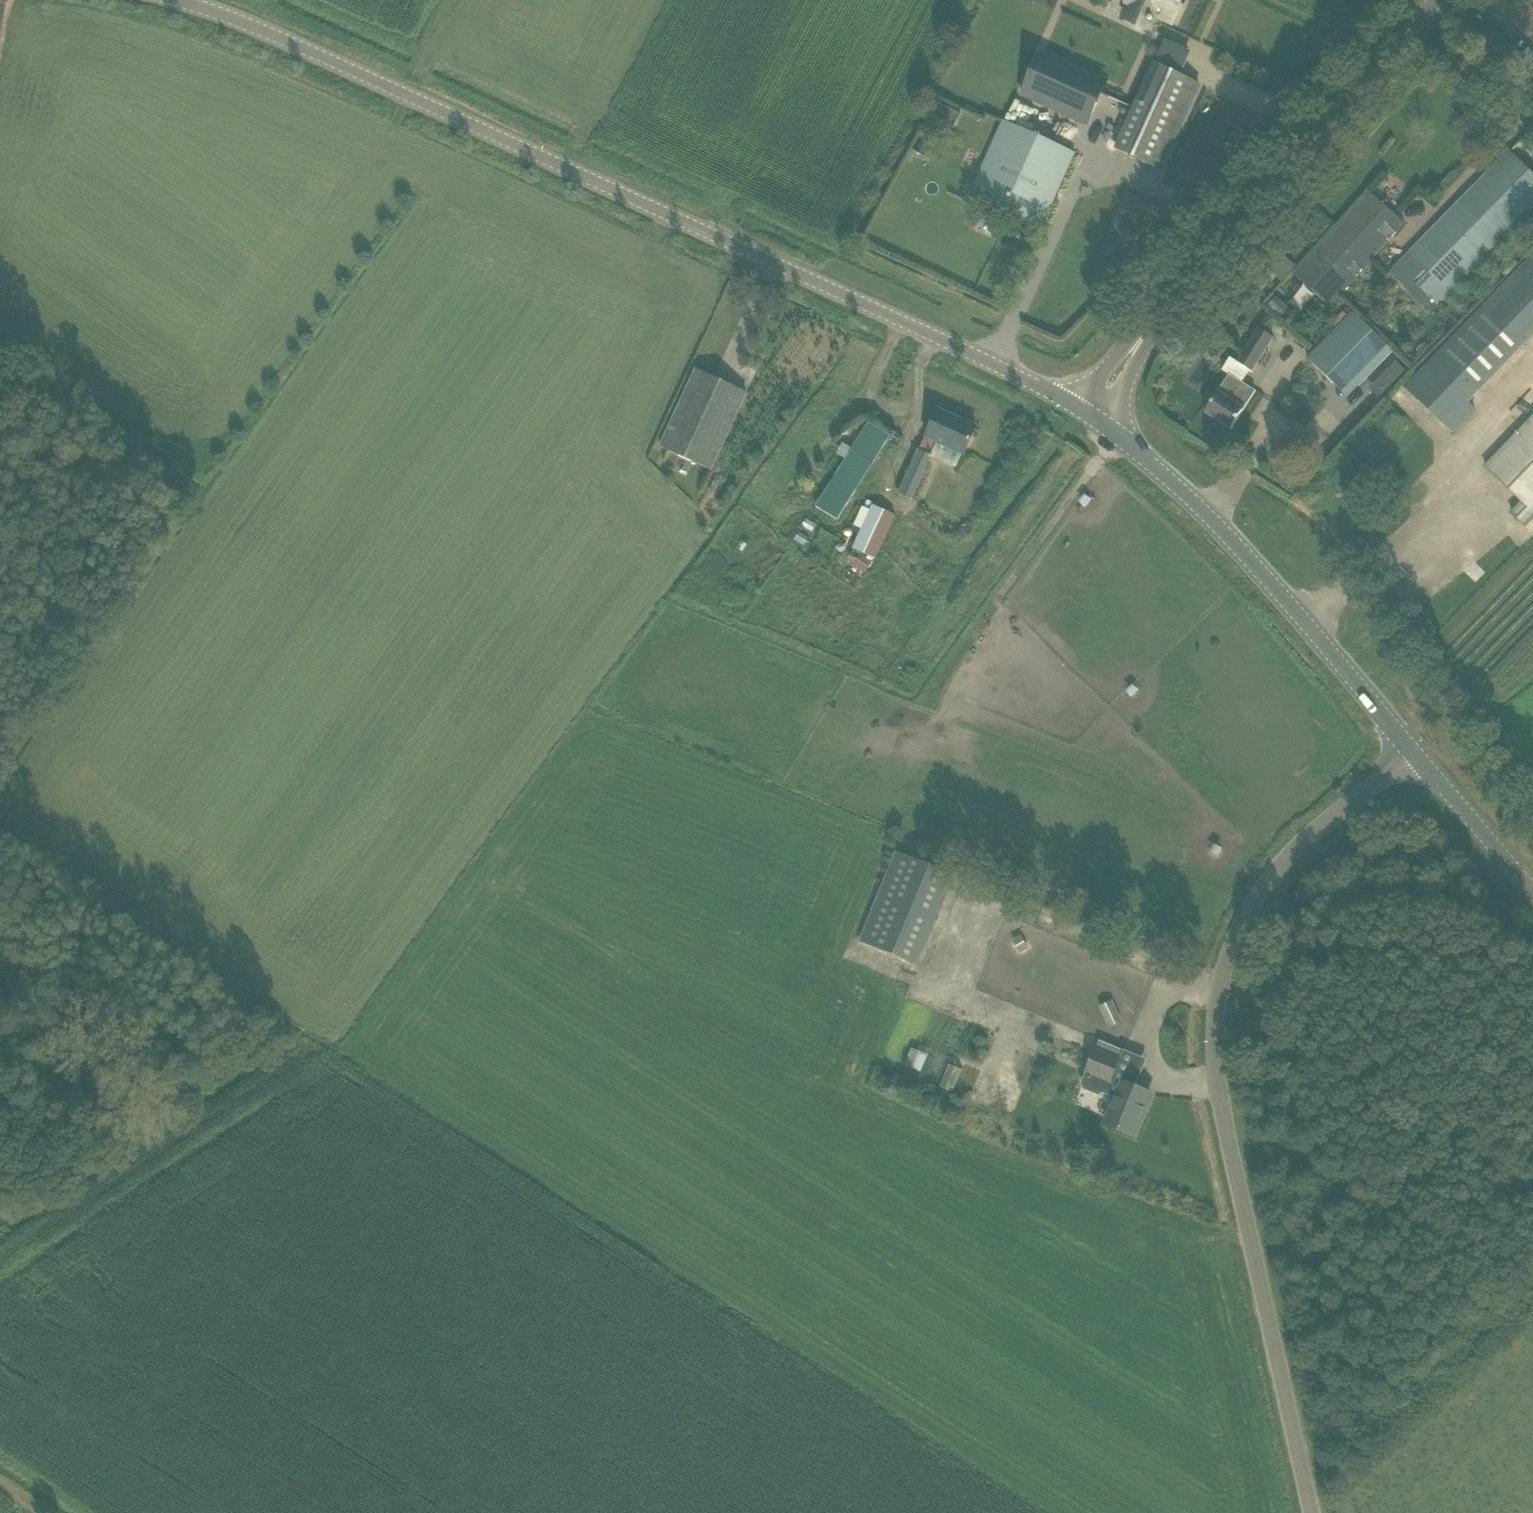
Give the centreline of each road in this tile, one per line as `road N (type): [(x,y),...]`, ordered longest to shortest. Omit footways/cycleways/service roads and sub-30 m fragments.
road 1 (unclassified): [(1066,398),(221,9),(177,0)]
road 2 (unclassified): [(1301,1512),(1210,1092),(1207,1025),(1215,963),(1263,865),(1399,744)]
road 3 (tertiary): [(1141,335),(1435,0)]
road 4 (tertiary): [(1399,744),(1315,633),(1159,469),(1112,433)]
road 5 (tertiary): [(1532,887),(1399,744)]

